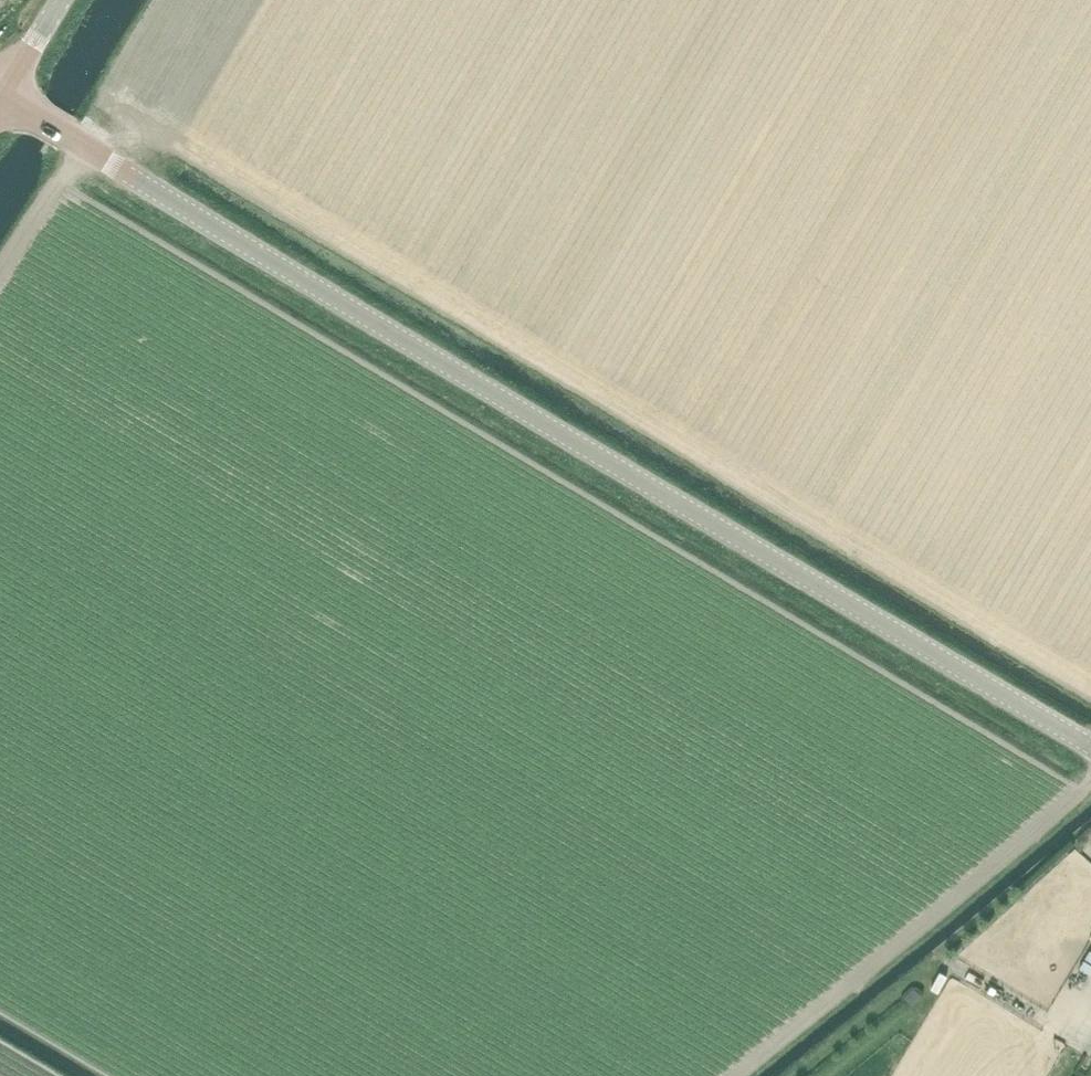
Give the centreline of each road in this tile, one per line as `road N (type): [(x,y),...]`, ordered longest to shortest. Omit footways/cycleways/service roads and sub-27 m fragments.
road 1 (unclassified): [(1090,744),(1,98)]

